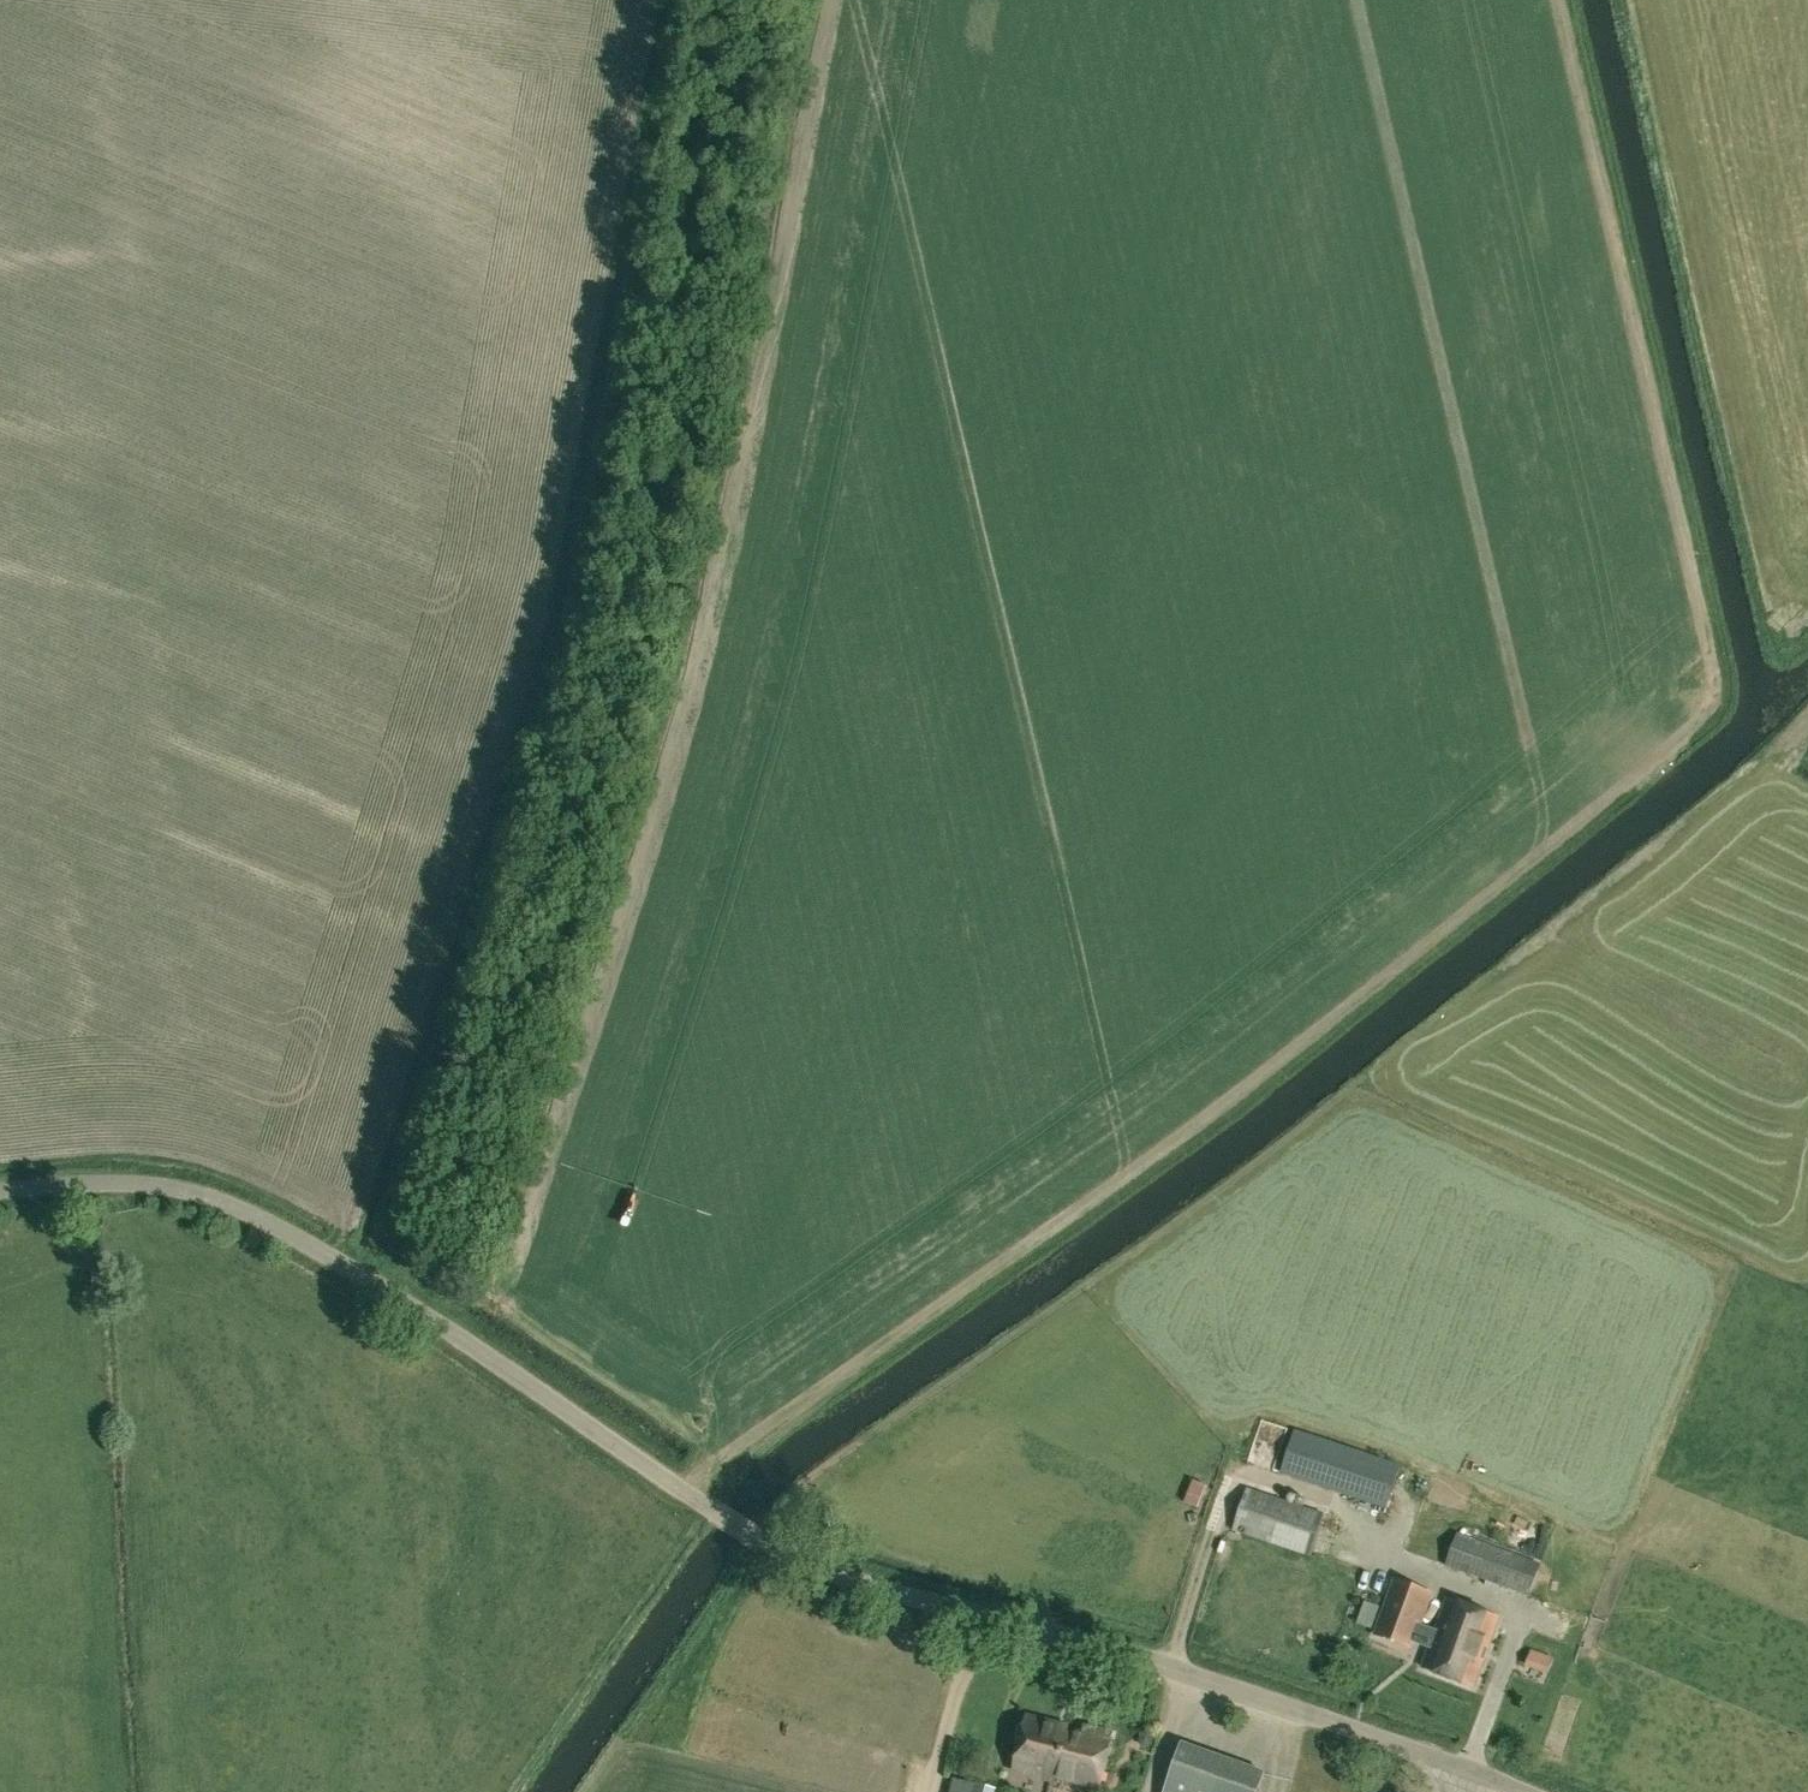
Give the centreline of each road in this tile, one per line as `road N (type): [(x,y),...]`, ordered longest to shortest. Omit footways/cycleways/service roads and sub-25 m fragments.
road 1 (unclassified): [(1514,1791),(1256,1694),(820,1566),(718,1514),(348,1261),(259,1216),(155,1186),(0,1190)]

